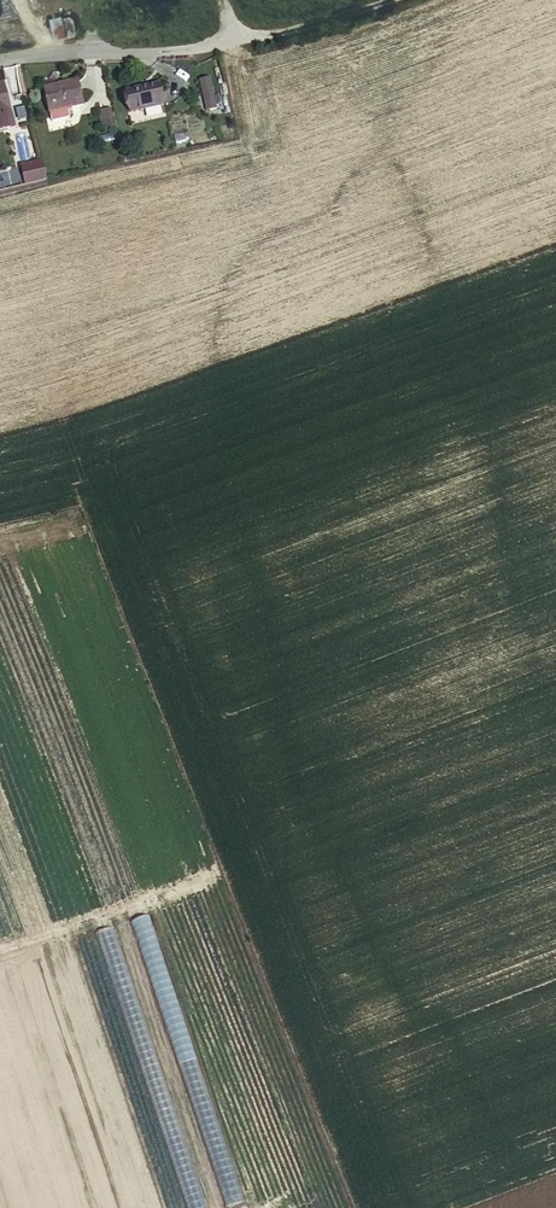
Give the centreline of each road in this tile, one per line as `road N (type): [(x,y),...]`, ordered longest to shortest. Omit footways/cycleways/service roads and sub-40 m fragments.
road 1 (track): [(389,0),(263,37),(126,51)]
road 2 (residential): [(0,59),(126,51)]

